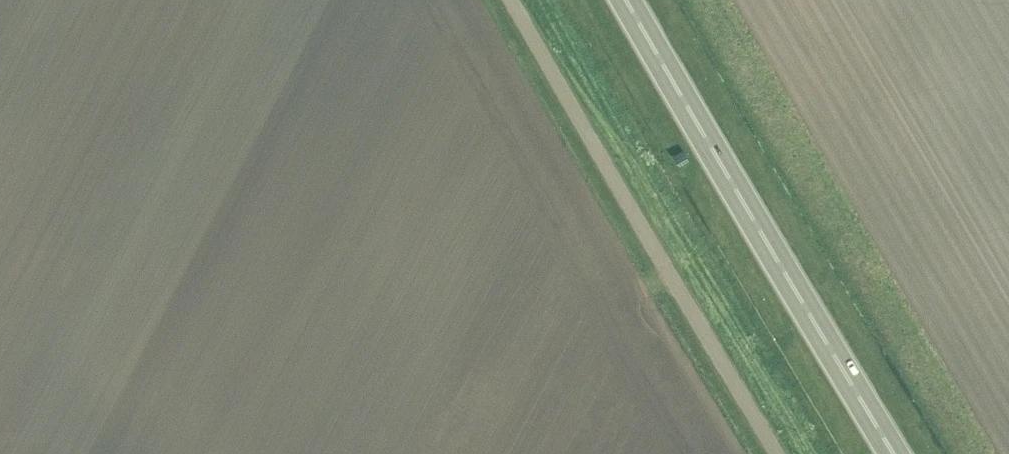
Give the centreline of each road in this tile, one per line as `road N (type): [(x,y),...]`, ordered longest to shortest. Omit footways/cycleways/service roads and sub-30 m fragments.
road 1 (unclassified): [(784,453),(511,0)]
road 2 (trunk): [(898,453),(629,0)]

